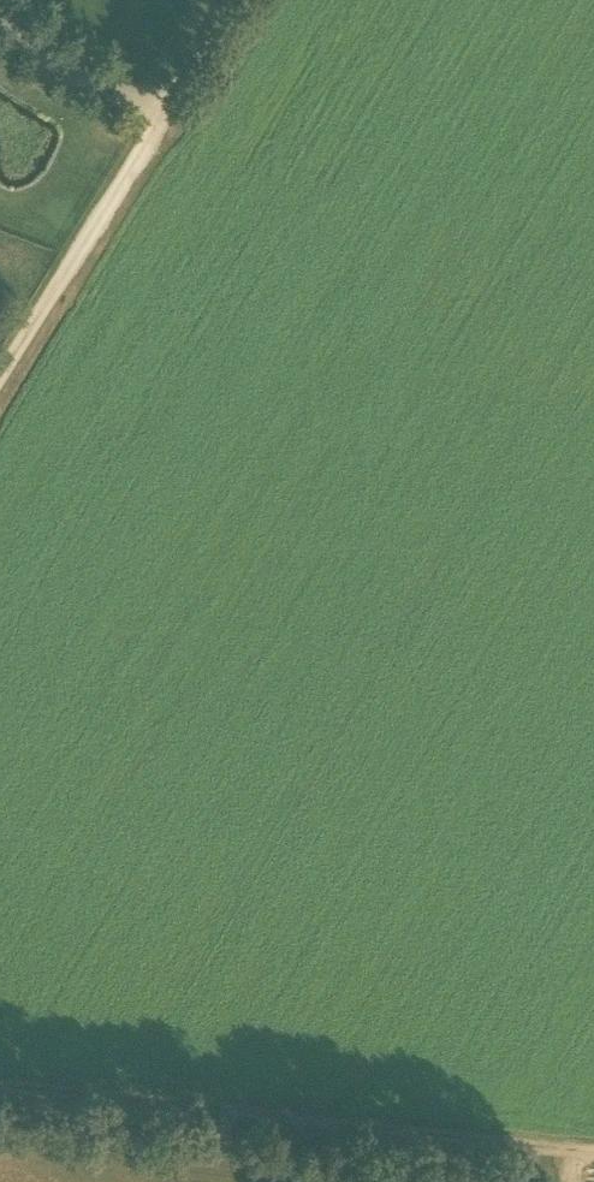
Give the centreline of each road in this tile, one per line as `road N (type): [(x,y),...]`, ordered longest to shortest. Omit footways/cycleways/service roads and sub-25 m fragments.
road 1 (track): [(593,1159),(0,1097)]
road 2 (unclassified): [(0,370),(216,0)]

